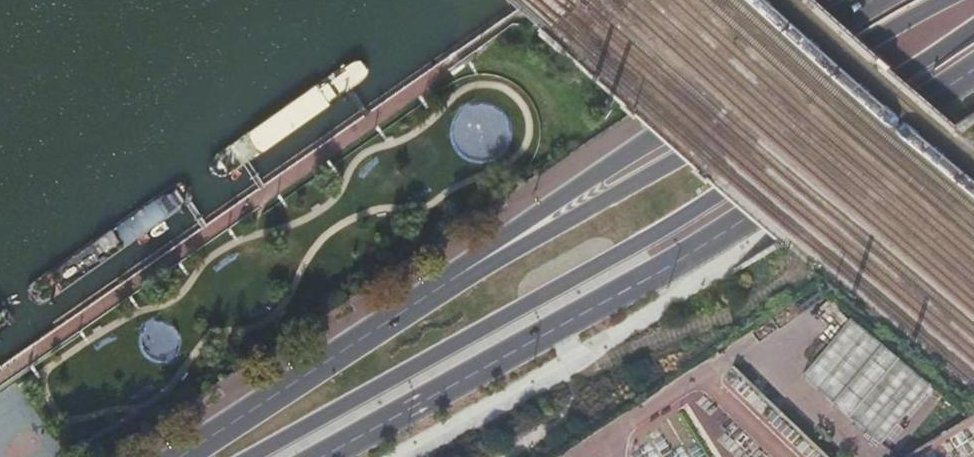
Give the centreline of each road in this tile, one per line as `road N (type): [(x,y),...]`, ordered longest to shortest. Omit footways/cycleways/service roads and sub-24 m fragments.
road 1 (primary): [(257,456),(710,201),(973,31)]
road 2 (primary): [(328,456),(663,274),(973,73)]
road 3 (primary): [(941,0),(675,163),(508,257),(458,275)]
road 4 (primary): [(870,0),(782,47),(458,275)]
road 5 (primary): [(458,275),(180,456)]

